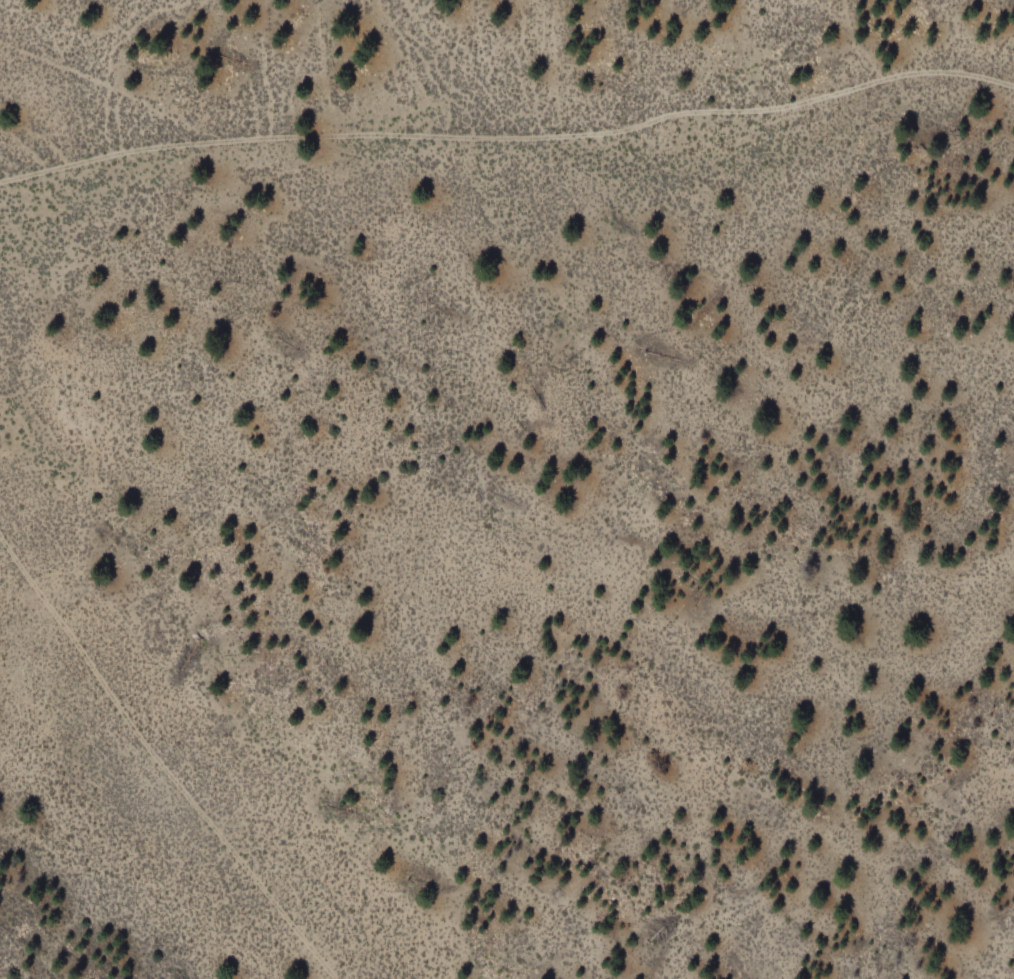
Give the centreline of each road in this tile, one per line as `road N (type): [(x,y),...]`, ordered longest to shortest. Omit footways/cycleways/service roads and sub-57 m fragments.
road 1 (track): [(0,188),(148,153),(620,139),(678,122),(796,112),(940,77),(1013,93)]
road 2 (track): [(331,978),(170,779),(0,535)]

